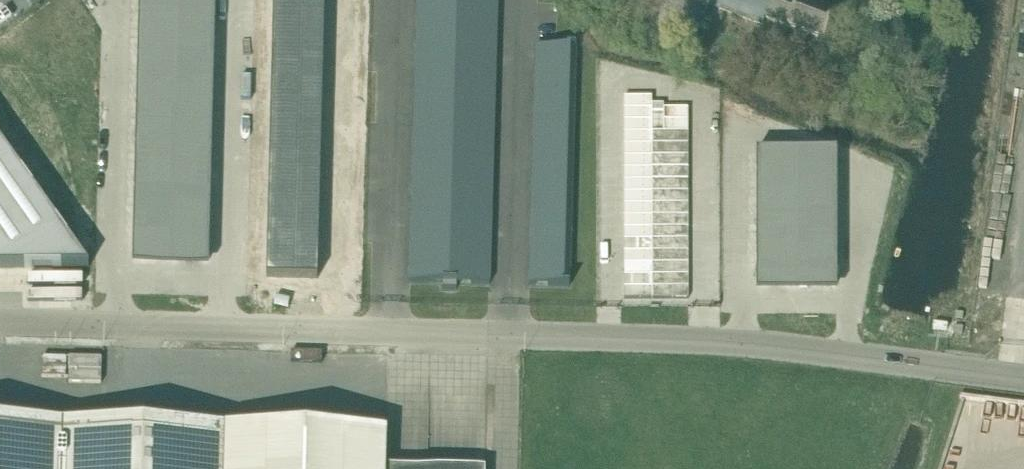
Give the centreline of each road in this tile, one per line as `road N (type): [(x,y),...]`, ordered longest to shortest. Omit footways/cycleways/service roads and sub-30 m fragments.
road 1 (unclassified): [(1023,376),(739,342),(0,321)]

